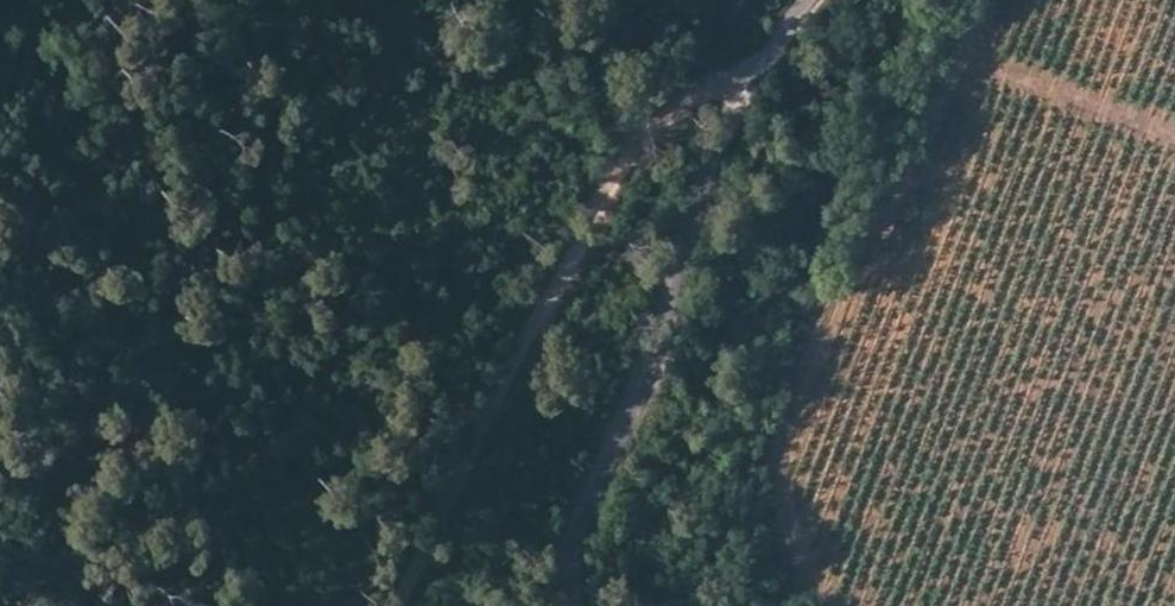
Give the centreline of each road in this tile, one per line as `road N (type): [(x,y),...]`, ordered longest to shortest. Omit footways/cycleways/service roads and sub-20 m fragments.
road 1 (track): [(773,42),(624,158),(380,605)]
road 2 (unclassified): [(536,605),(773,42),(805,0)]

